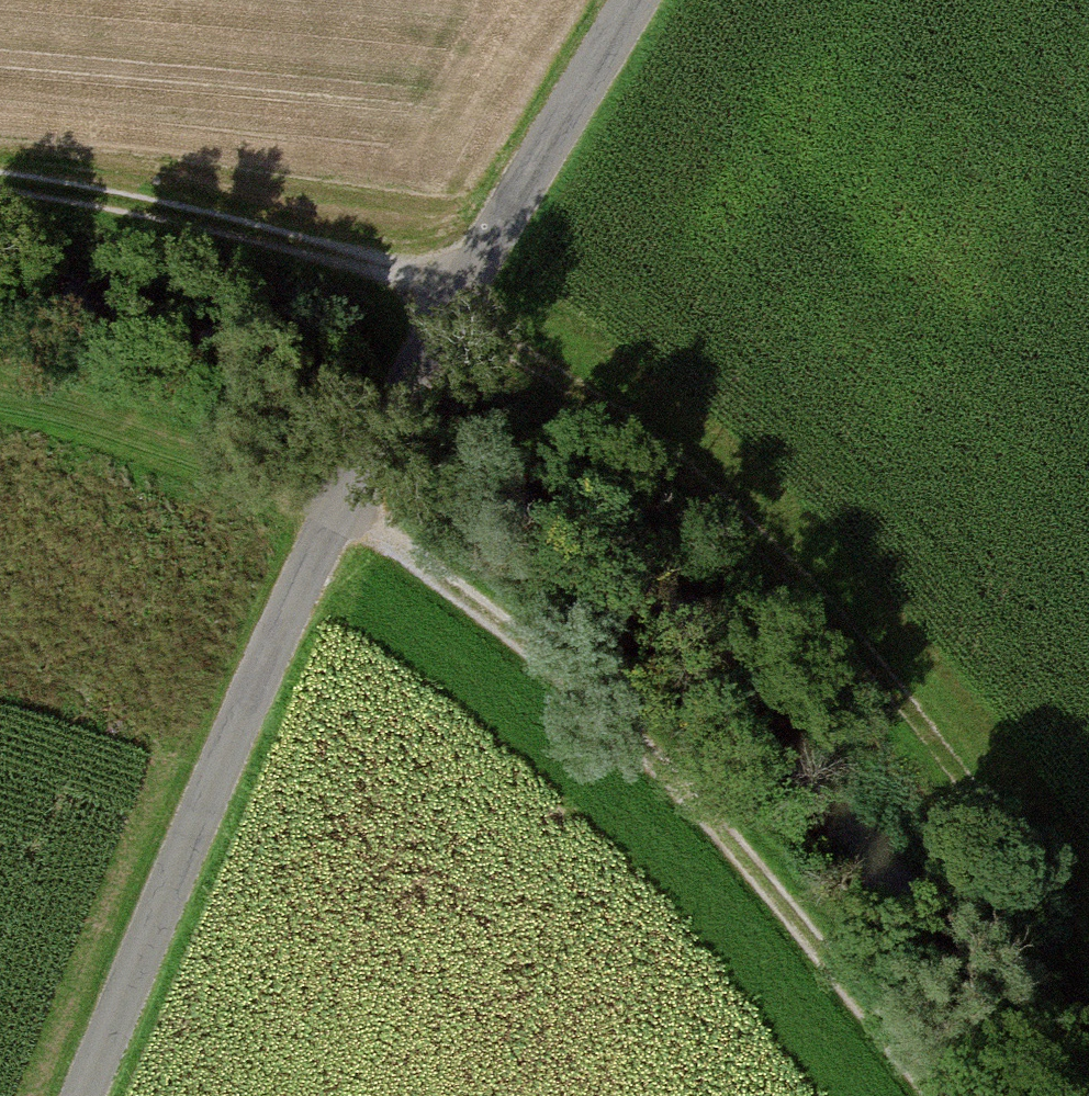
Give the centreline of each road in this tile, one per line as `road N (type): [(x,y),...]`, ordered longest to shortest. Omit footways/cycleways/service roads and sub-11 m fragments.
road 1 (track): [(1088,952),(980,802),(797,577),(587,399),(442,302),(197,224),(0,189)]
road 2 (unclassified): [(99,1095),(343,512),(442,302),(628,0)]
road 3 (track): [(0,398),(157,434),(343,512),(481,608),(680,771),(942,1095)]

